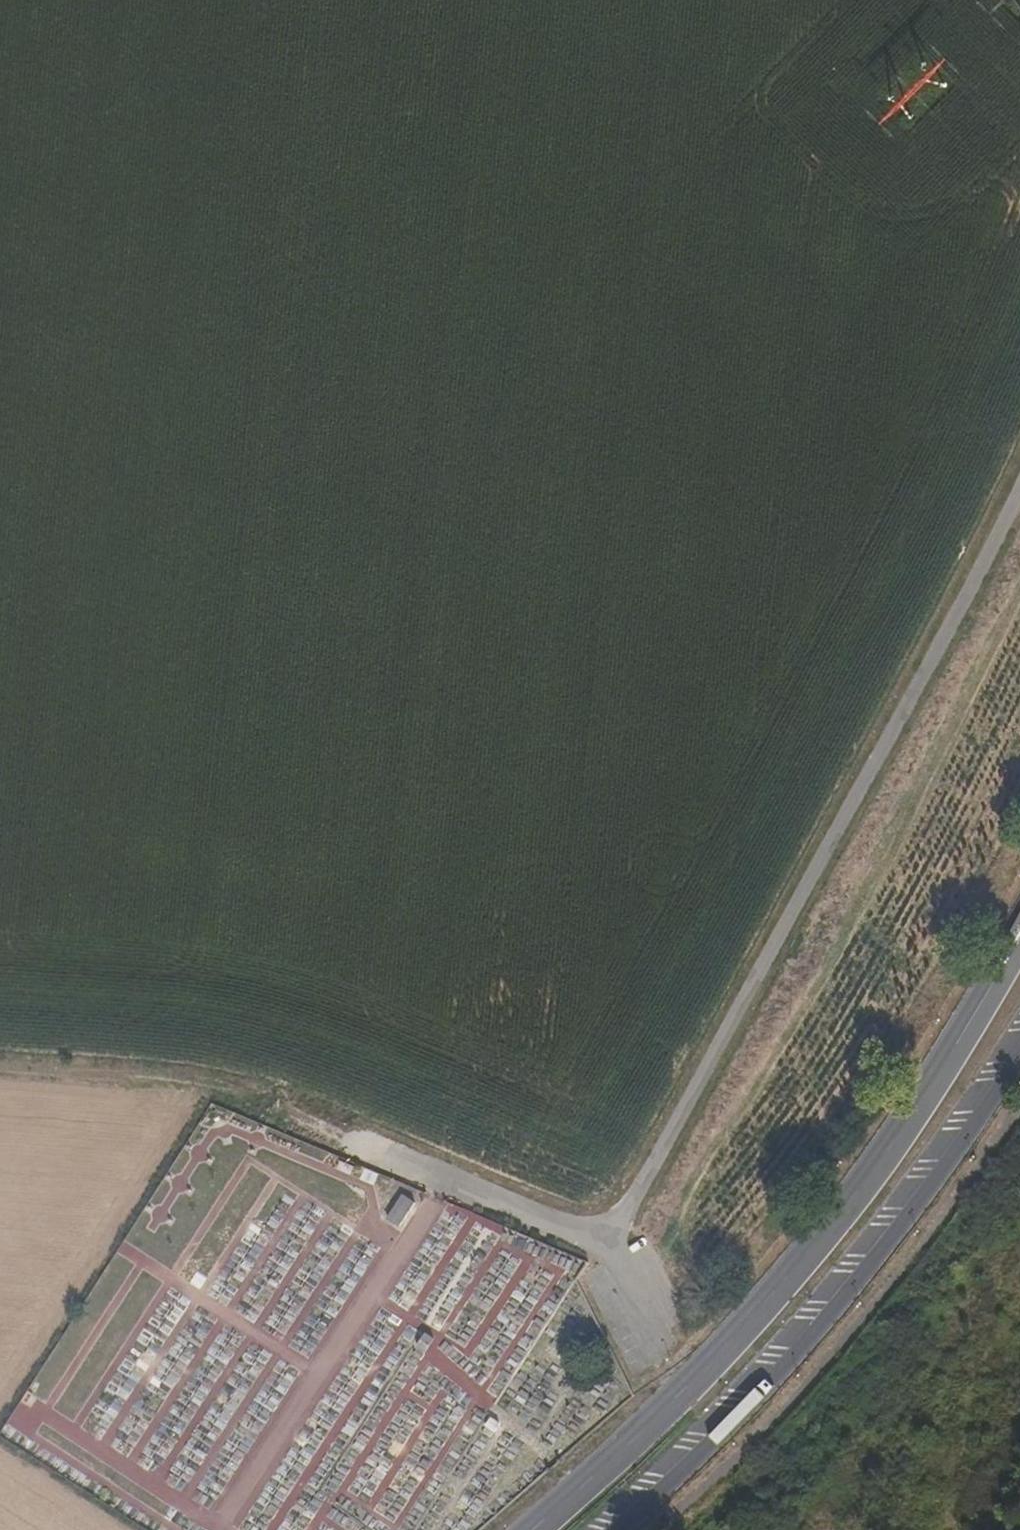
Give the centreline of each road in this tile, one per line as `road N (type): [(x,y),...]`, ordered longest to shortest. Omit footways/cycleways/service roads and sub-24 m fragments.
road 1 (secondary): [(1019,936),(891,1144),(750,1322),(532,1529)]
road 2 (secondary): [(618,1529),(789,1363),(926,1194),(1019,1056)]

